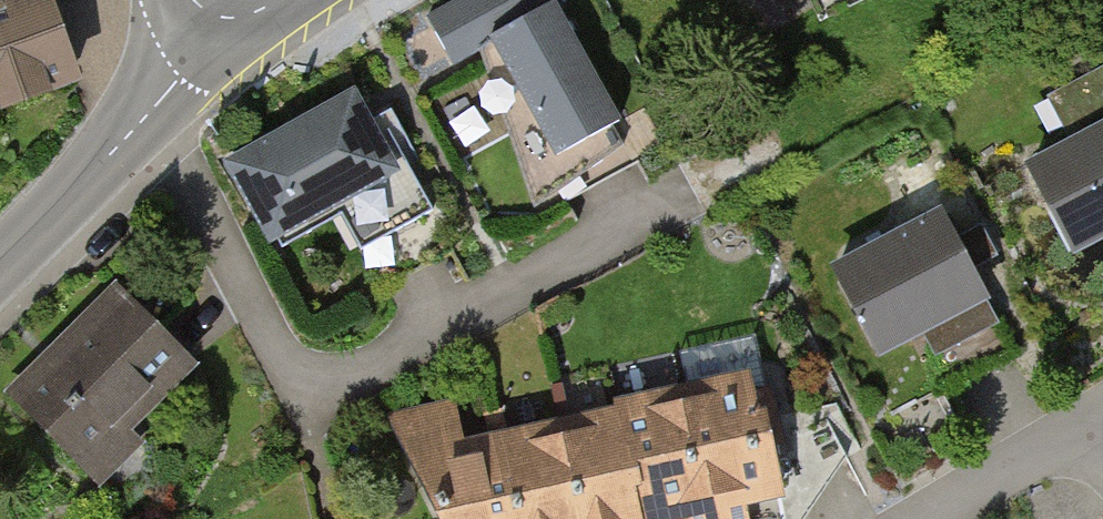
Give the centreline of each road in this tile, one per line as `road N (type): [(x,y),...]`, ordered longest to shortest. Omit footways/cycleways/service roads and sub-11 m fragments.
road 1 (tertiary): [(215,16),(182,78),(0,266)]
road 2 (residential): [(931,518),(1102,419)]

